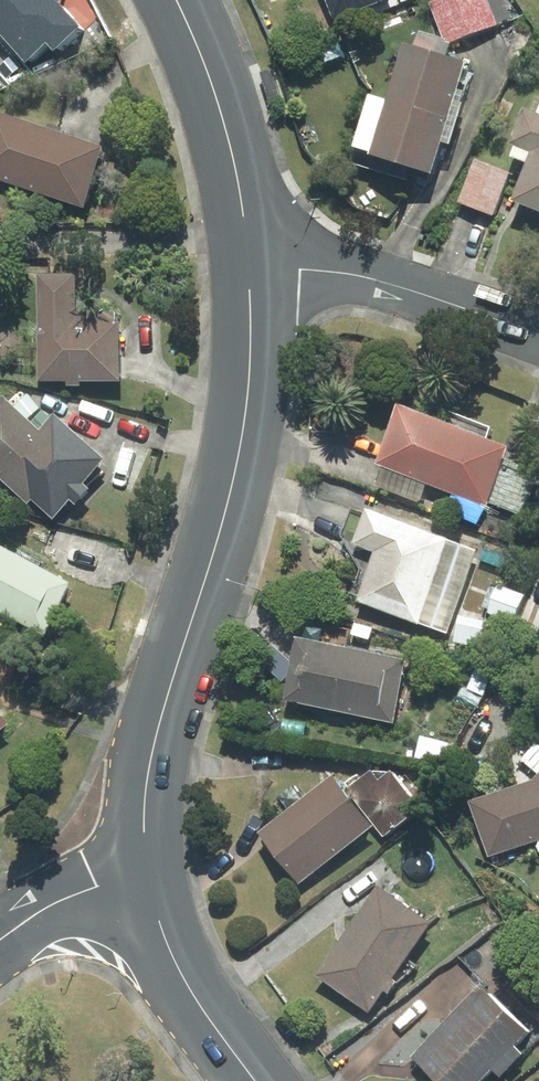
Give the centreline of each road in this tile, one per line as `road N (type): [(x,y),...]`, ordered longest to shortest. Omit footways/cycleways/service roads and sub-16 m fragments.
road 1 (tertiary): [(147,866),(152,755),(237,464),(250,268)]
road 2 (residential): [(538,337),(398,285),(250,268)]
road 3 (tertiary): [(250,268),(232,151),(175,0)]
road 4 (tertiary): [(255,1080),(183,980),(147,866)]
road 5 (residential): [(0,941),(67,899),(147,866)]

